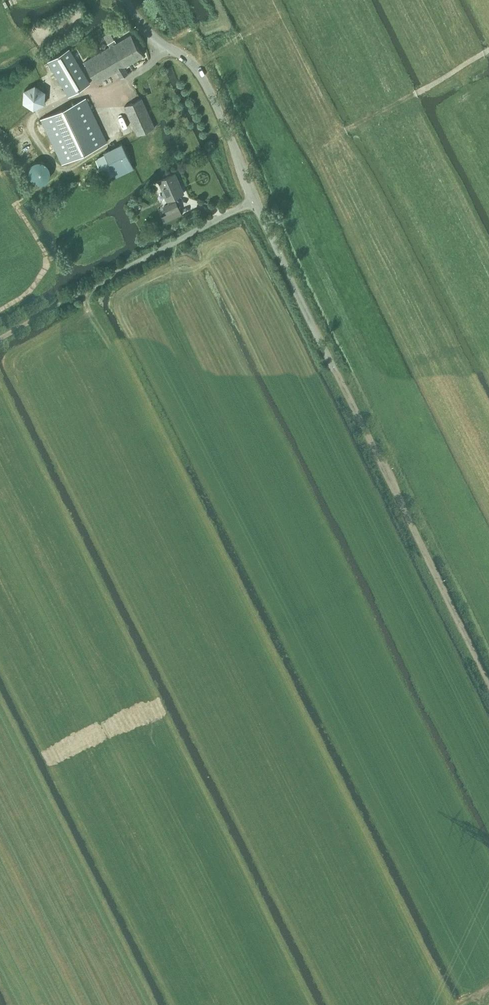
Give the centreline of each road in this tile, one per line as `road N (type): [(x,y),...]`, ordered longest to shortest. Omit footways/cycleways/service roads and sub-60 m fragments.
road 1 (unclassified): [(488,684),(212,95),(191,62),(143,27),(125,0)]
road 2 (track): [(31,119),(58,179),(15,207),(46,257),(45,272),(0,311)]

